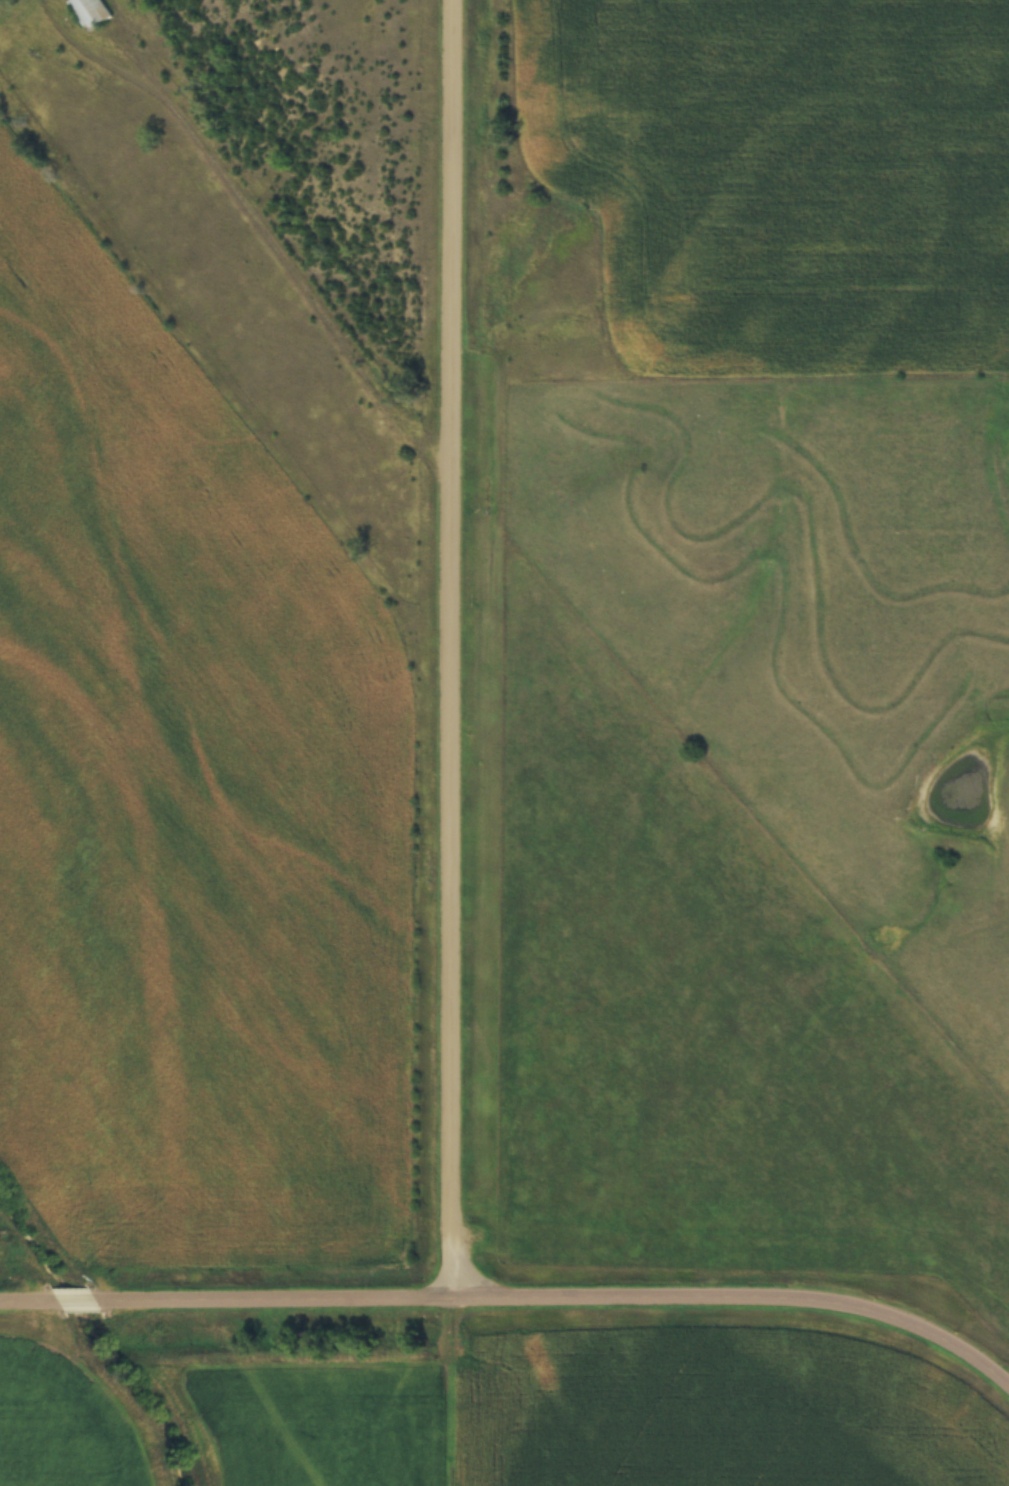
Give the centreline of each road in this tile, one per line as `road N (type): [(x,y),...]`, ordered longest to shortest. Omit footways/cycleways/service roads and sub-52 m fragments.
road 1 (residential): [(454,1293),(450,0)]
road 2 (tertiary): [(1008,1379),(932,1329),(827,1300),(92,1298)]

